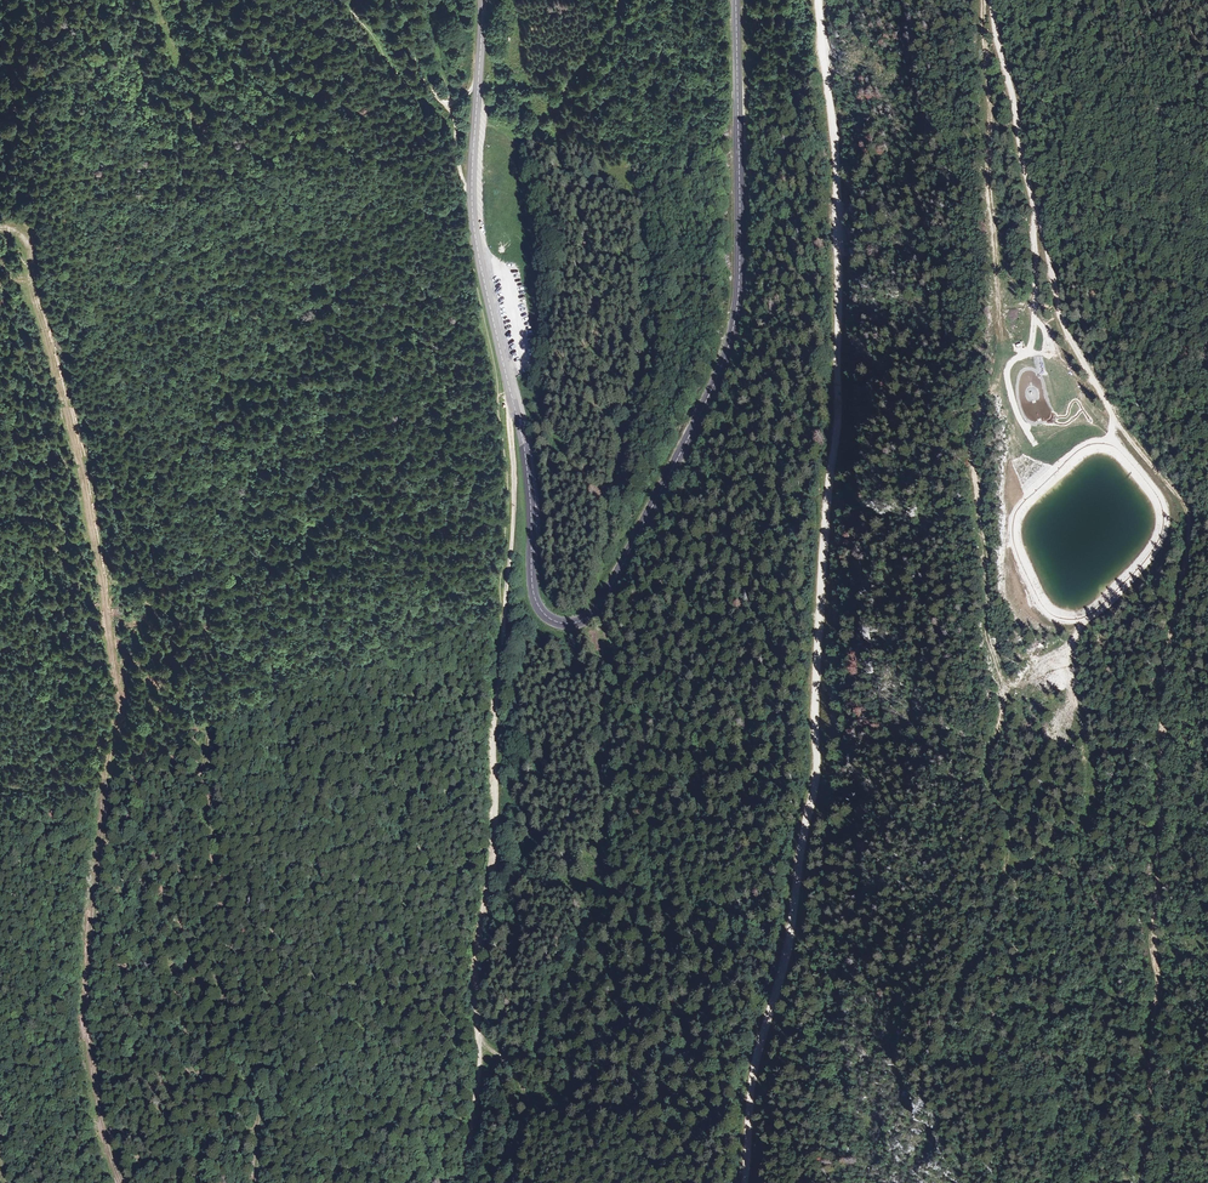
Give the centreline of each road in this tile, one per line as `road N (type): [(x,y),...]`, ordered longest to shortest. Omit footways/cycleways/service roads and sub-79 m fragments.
road 1 (tertiary): [(483,0),(474,221),(529,474),(534,599),(554,623),(569,625),(605,600),(704,410),(733,333),(741,233),(736,0)]
road 2 (track): [(816,0),(833,283),(812,768),(784,940),(748,1085),(741,1182)]
road 3 (track): [(120,1182),(88,1024),(91,921),(118,695),(67,409),(32,295),(27,245),(8,227)]
road 4 (track): [(502,632),(492,883),(477,968),(481,1055),(465,1182)]
road 5 (track): [(1113,440),(1165,499),(1167,534),(1151,562),(1081,621),(1065,646),(1096,801),(1060,838),(1006,871)]
road 6 (track): [(981,0),(1006,336),(1019,354)]
road 7 (track): [(1081,621),(1054,619),(1037,606),(1010,547),(1007,521),(1018,499),(1075,448),(1113,440)]
road 8 (track): [(1113,440),(1113,414),(1057,310),(1037,214)]
road 9 (track): [(511,392),(514,518),(502,632)]
road 10 (track): [(1037,214),(991,0)]
road 11 (track): [(340,0),(405,82),(420,97),(446,102)]

